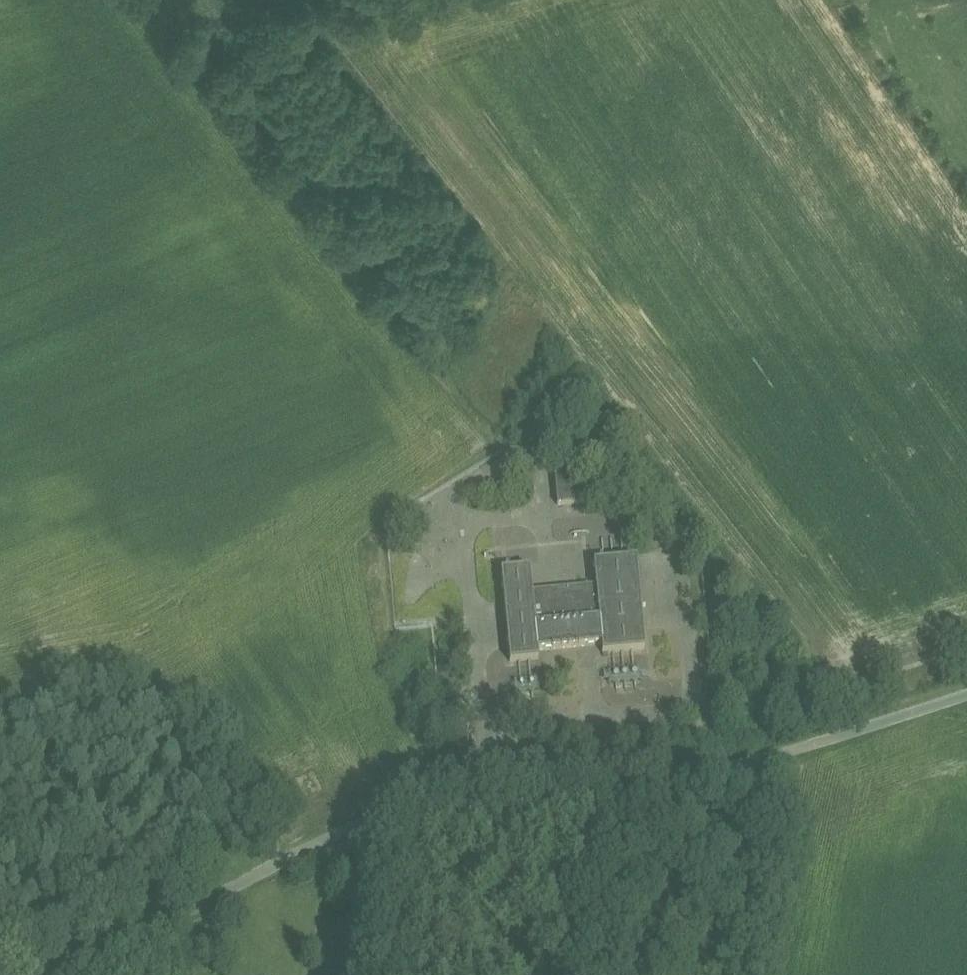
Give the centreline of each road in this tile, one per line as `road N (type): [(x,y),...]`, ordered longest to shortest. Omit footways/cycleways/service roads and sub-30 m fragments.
road 1 (unclassified): [(966,691),(692,780),(415,804),(284,852),(55,974)]

